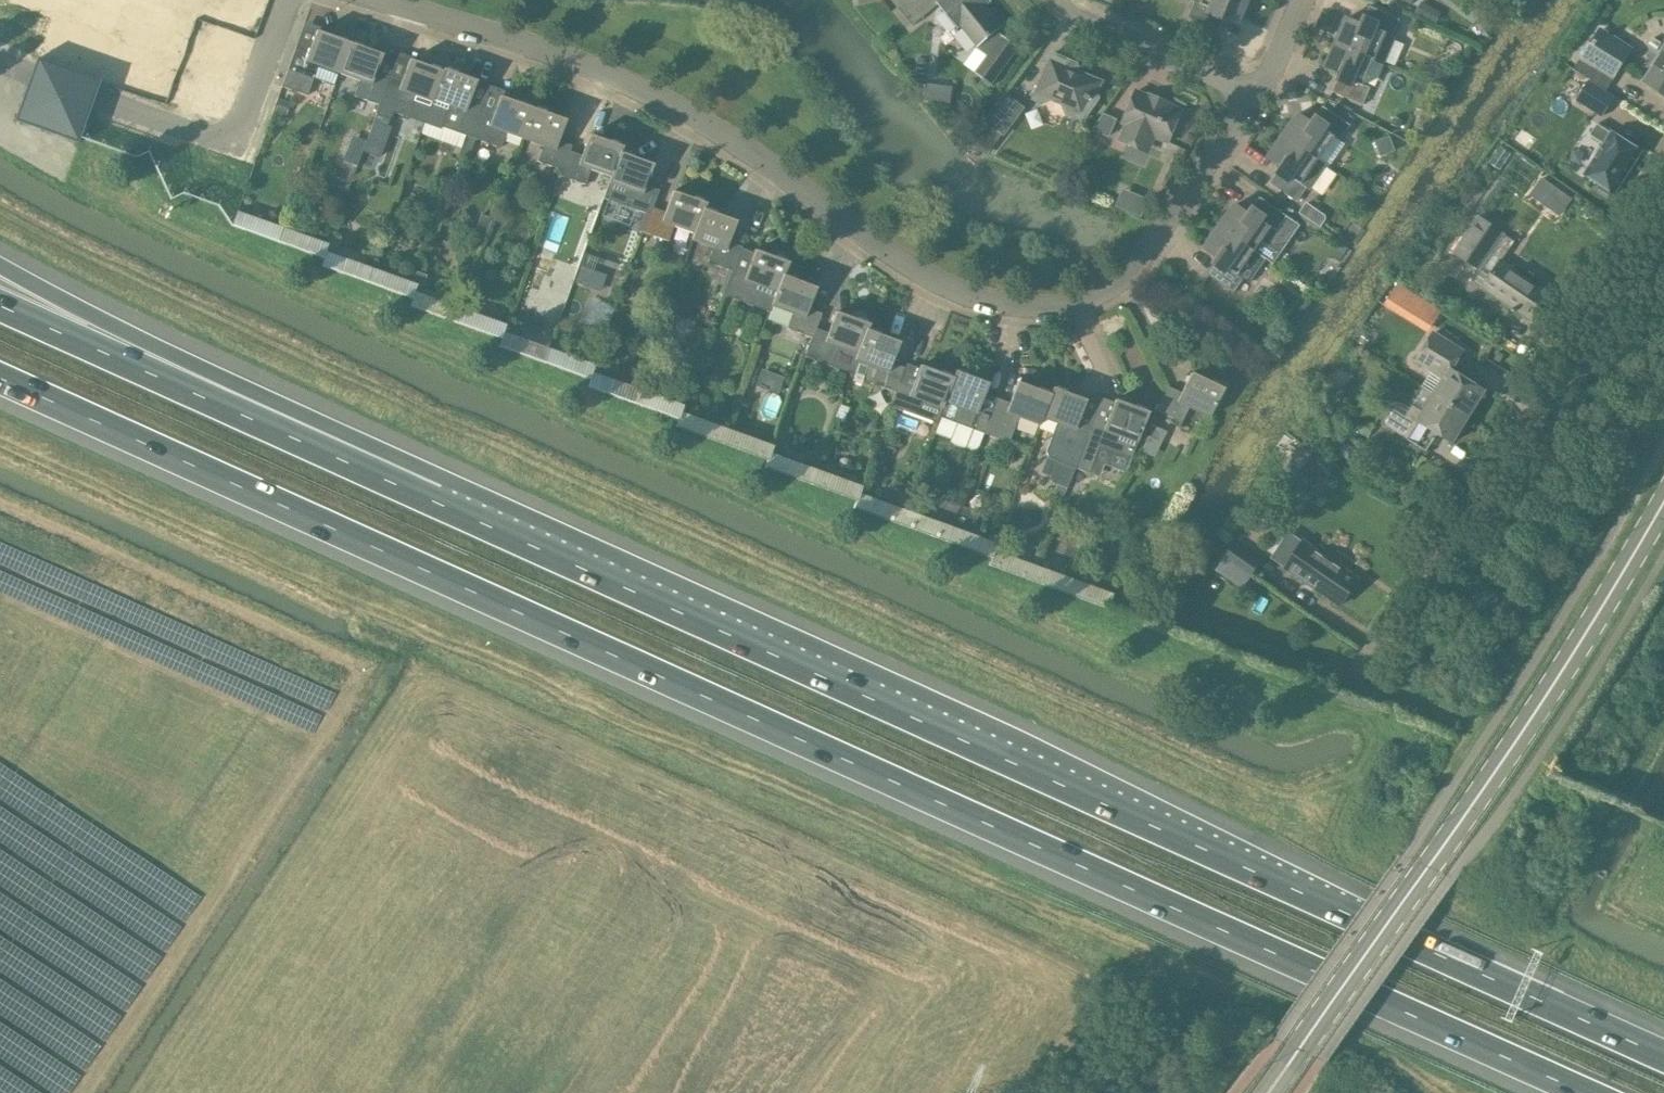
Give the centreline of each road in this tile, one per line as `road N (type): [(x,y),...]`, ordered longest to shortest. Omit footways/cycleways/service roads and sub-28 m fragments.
road 1 (motorway): [(0,381),(1576,1092)]
road 2 (motorway): [(1663,1058),(449,511)]
road 3 (residential): [(380,0),(613,75),(710,127),(924,274),(992,302),(1035,308),(1064,305),(1117,283),(1144,257),(1255,96)]
road 4 (tertiary): [(1283,1074),(1552,688),(1663,501)]
road 5 (residential): [(1663,234),(1368,671)]
road 6 (motorway): [(449,511),(209,373),(0,267)]
road 7 (motorway): [(449,511),(0,308)]
road 8 (unclassified): [(0,64),(190,134),(223,136),(248,108),(288,0)]
road 9 (residential): [(1255,96),(1069,0)]

